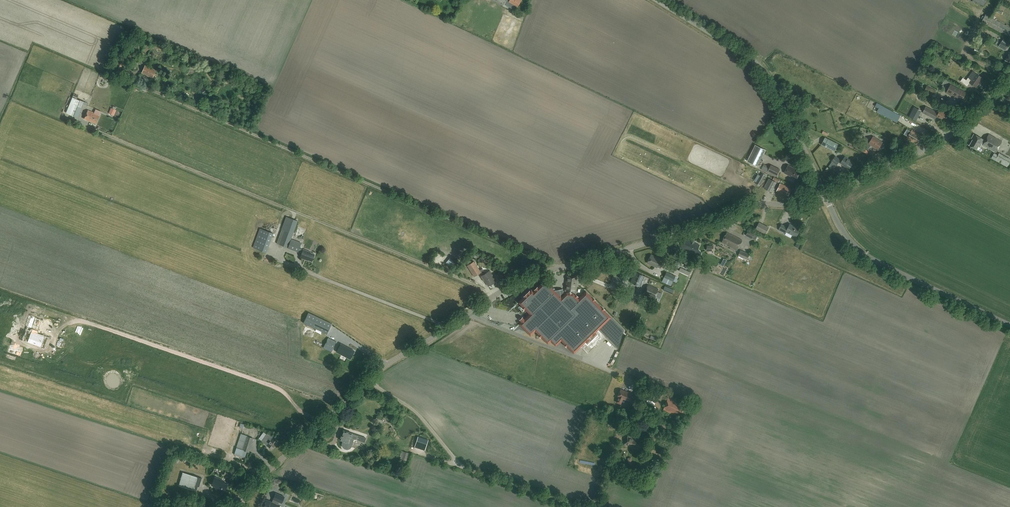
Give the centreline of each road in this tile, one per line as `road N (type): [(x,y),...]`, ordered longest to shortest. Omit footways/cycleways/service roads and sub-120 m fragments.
road 1 (tertiary): [(467,313),(561,266),(753,205),(826,195)]
road 2 (unclassified): [(826,195),(765,72),(659,0)]
road 3 (residential): [(367,380),(414,410),(457,465),(582,506)]
road 4 (unclassified): [(1009,325),(862,253),(826,195)]
road 5 (tertiary): [(826,195),(946,138),(1009,86)]
road 6 (tertiary): [(228,506),(367,380)]
road 7 (residential): [(615,373),(467,313)]
road 8 (tertiary): [(367,380),(467,313)]

